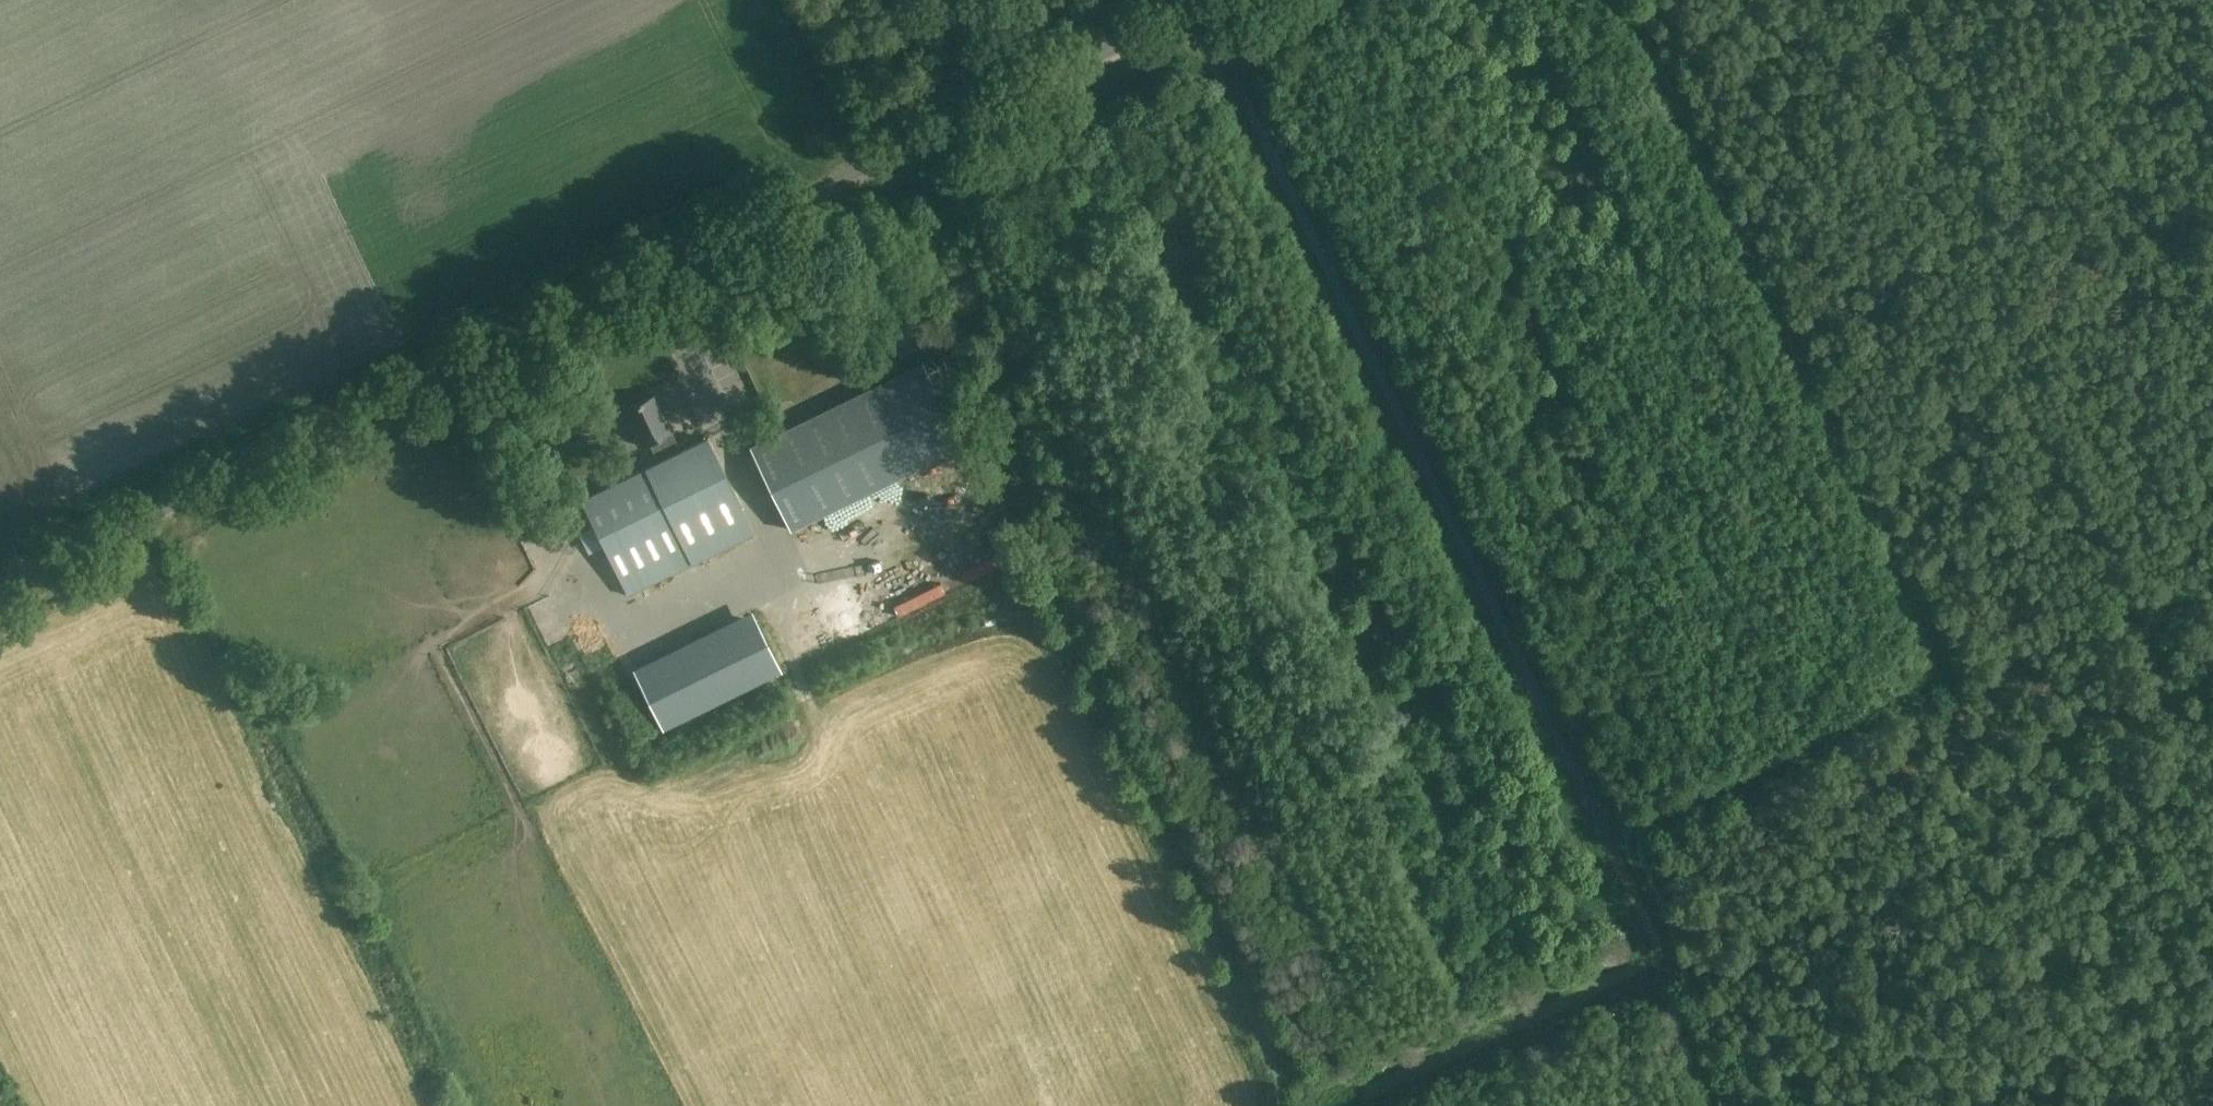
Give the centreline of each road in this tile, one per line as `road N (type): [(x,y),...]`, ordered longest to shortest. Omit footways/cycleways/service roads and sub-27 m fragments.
road 1 (unclassified): [(0,588),(1212,0)]

